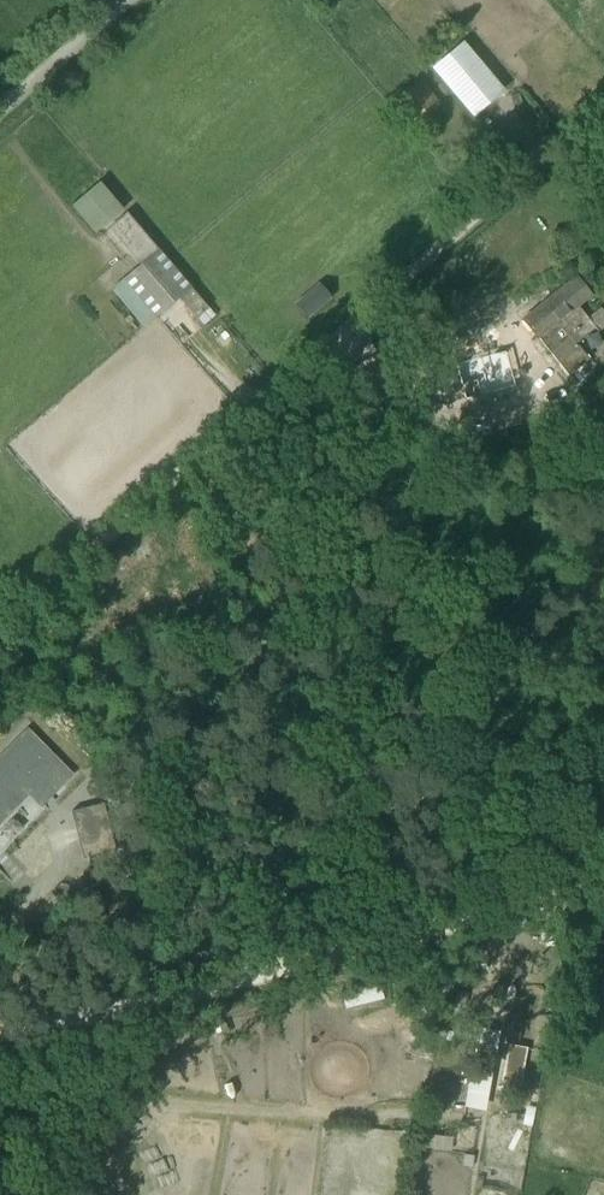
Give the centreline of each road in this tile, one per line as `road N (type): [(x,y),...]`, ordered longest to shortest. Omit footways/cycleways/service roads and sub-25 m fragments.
road 1 (track): [(0,625),(550,153)]
road 2 (track): [(0,1043),(603,889)]
road 3 (track): [(0,111),(128,0)]

